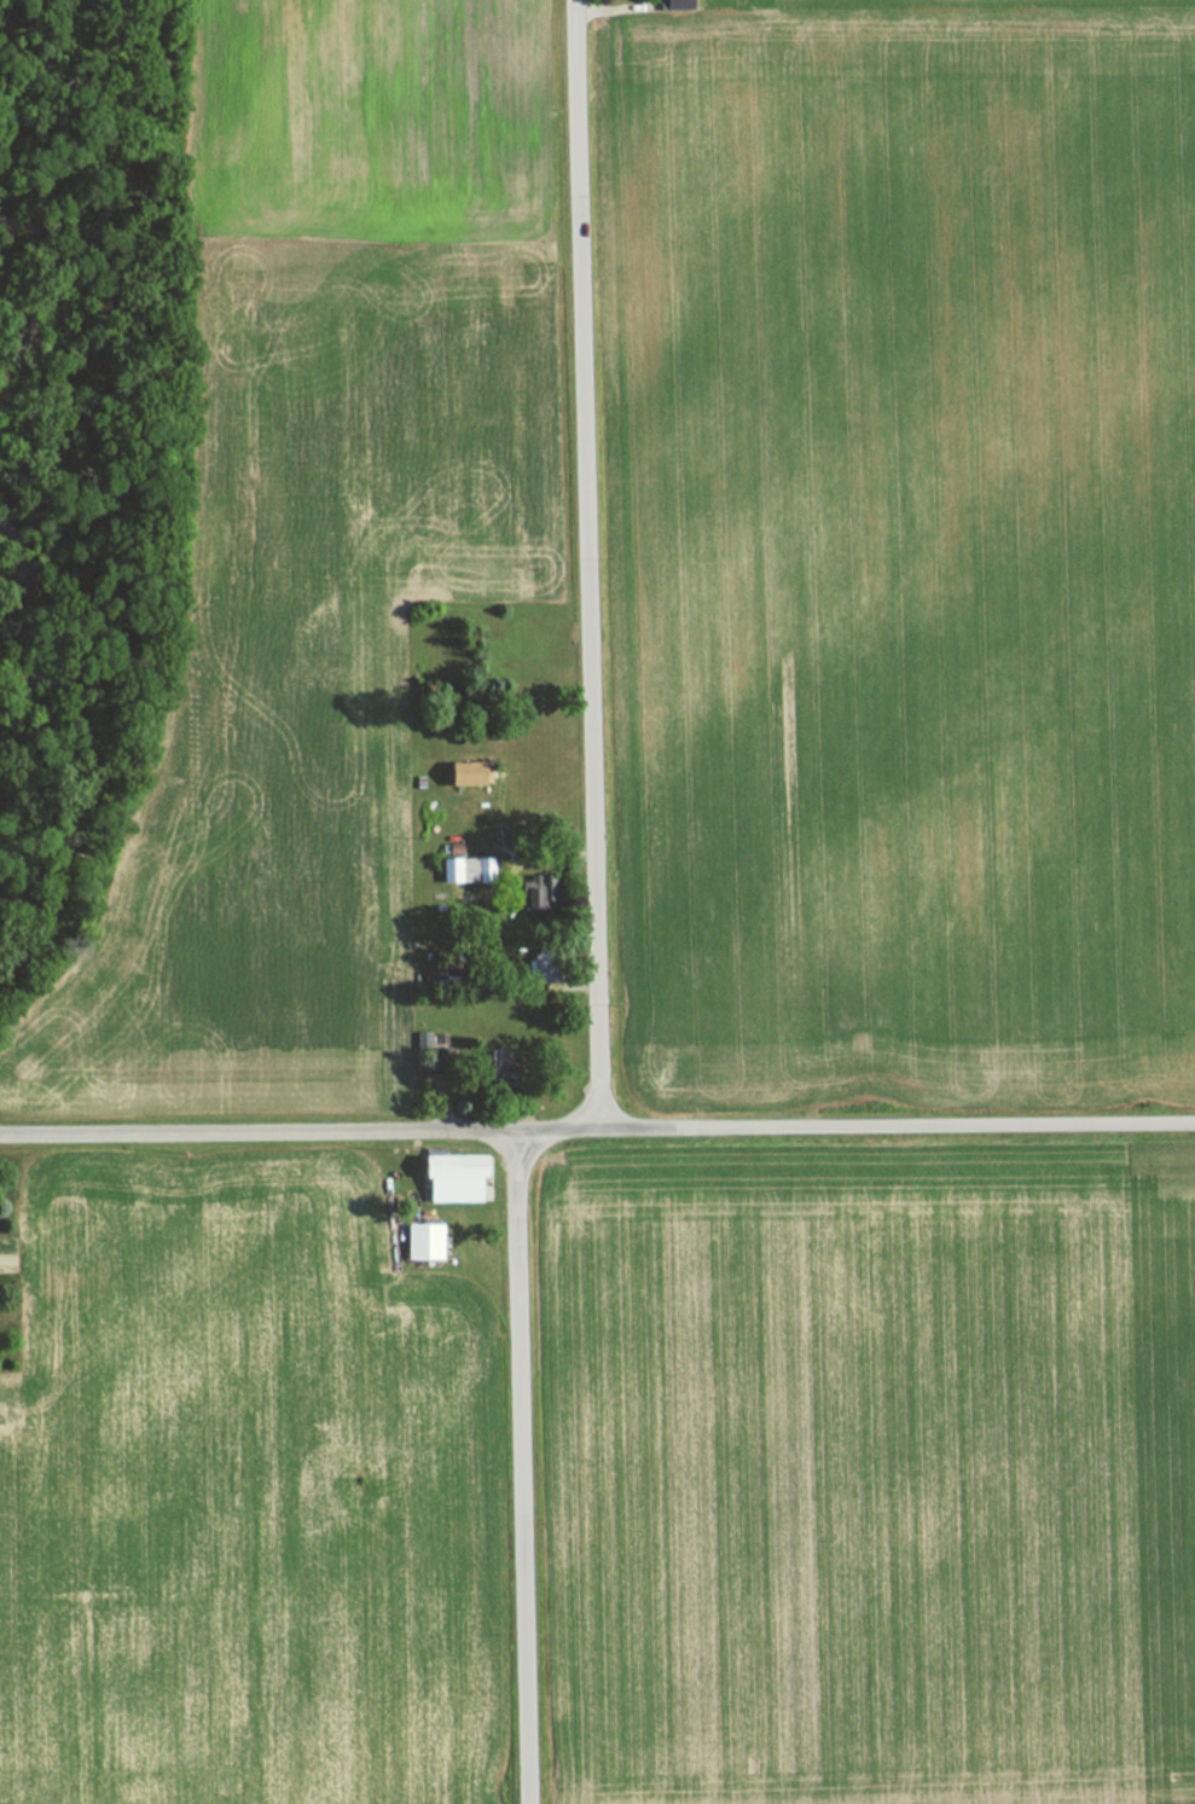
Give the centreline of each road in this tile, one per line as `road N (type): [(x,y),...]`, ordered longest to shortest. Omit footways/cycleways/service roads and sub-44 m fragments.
road 1 (residential): [(0,1133),(1194,1121)]
road 2 (residential): [(598,1125),(575,0)]
road 3 (residential): [(529,1803),(515,1131)]

